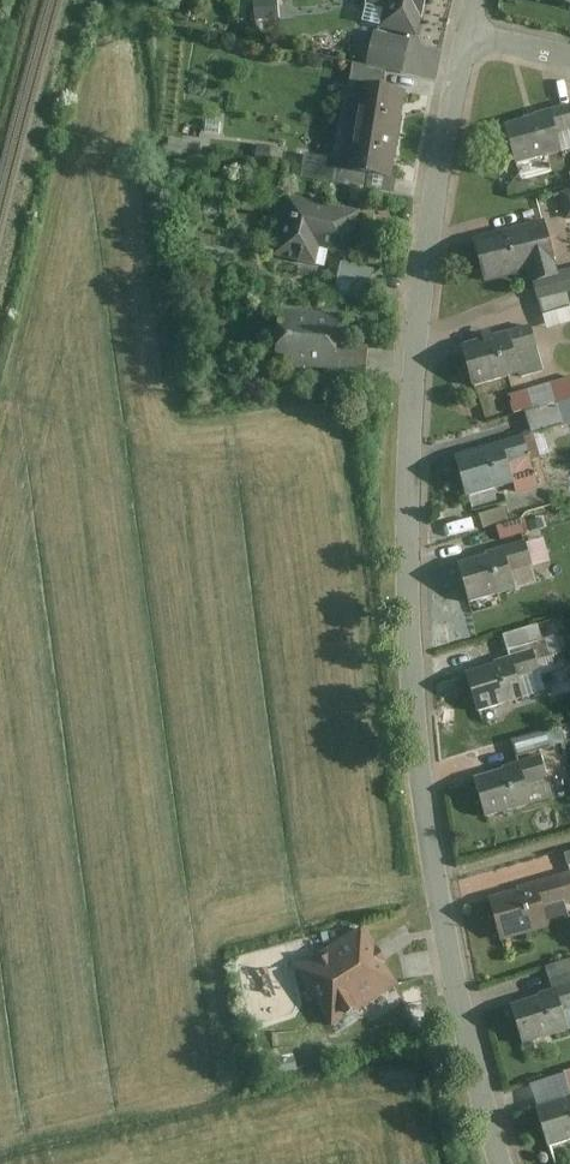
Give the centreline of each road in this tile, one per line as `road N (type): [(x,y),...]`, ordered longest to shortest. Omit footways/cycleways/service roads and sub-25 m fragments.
road 1 (residential): [(505,1163),(450,960),(413,593),(422,311),(472,33)]

